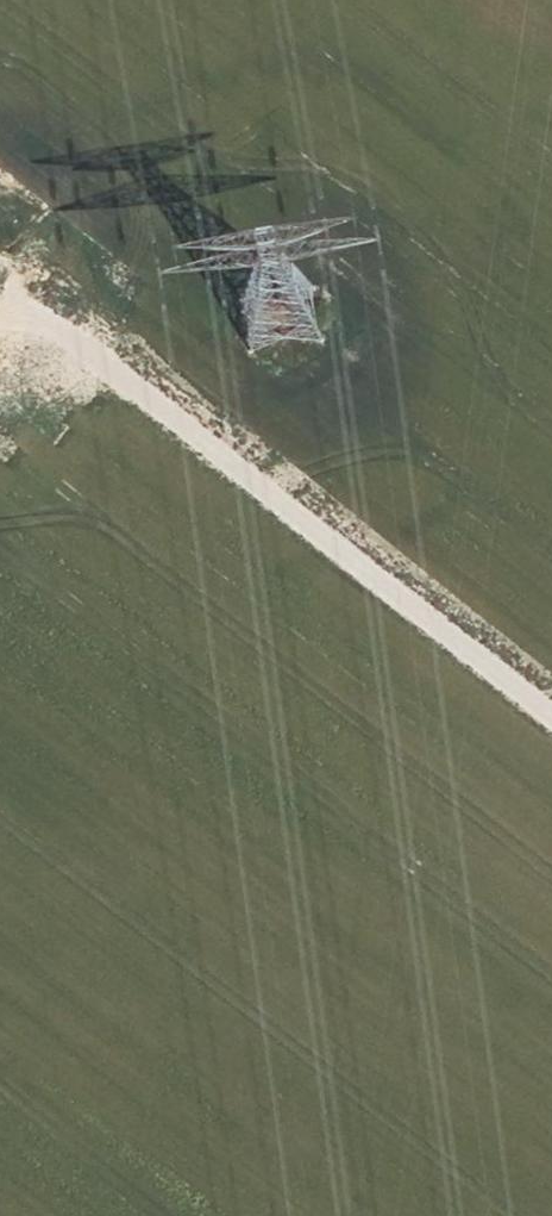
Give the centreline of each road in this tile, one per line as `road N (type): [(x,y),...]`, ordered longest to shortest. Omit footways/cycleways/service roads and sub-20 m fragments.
road 1 (track): [(551,717),(24,299),(0,309)]

